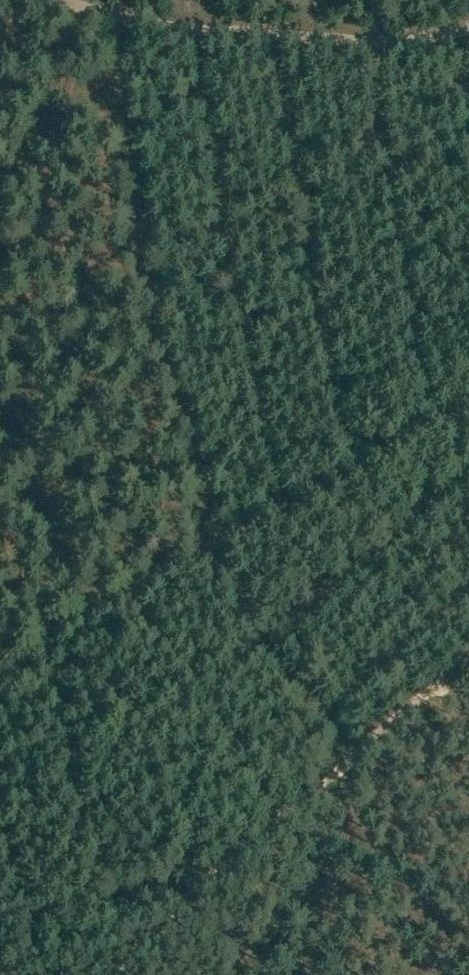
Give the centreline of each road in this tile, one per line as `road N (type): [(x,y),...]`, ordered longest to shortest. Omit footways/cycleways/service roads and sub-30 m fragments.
road 1 (track): [(0,662),(468,404)]
road 2 (track): [(90,974),(468,654)]
road 3 (track): [(75,0),(117,14),(382,42),(468,26)]

